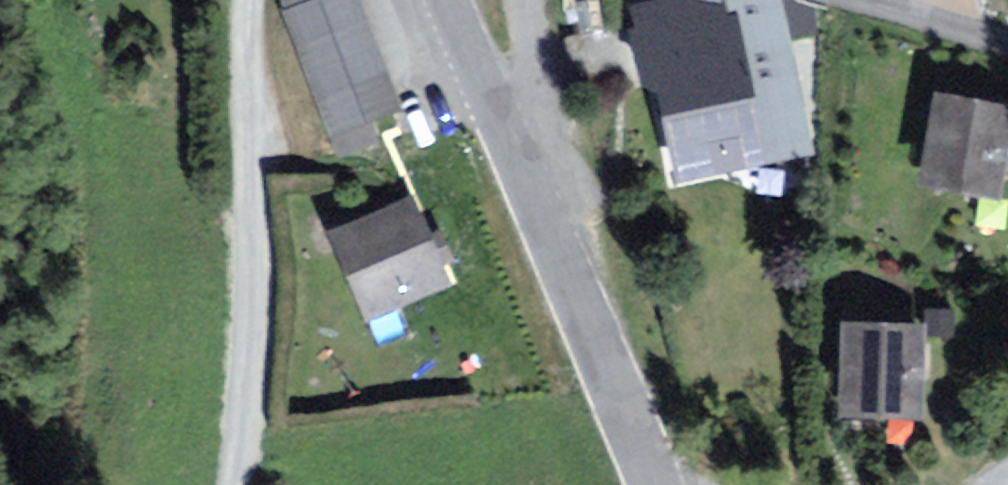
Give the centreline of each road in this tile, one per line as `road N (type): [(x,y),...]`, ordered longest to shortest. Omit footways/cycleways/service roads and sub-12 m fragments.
road 1 (track): [(249,0),(249,172),(262,343),(241,484)]
road 2 (tertiary): [(528,191),(650,484)]
road 3 (tertiary): [(448,0),(528,191)]
road 4 (residential): [(528,191),(524,0)]
road 5 (residential): [(851,0),(1007,43)]

